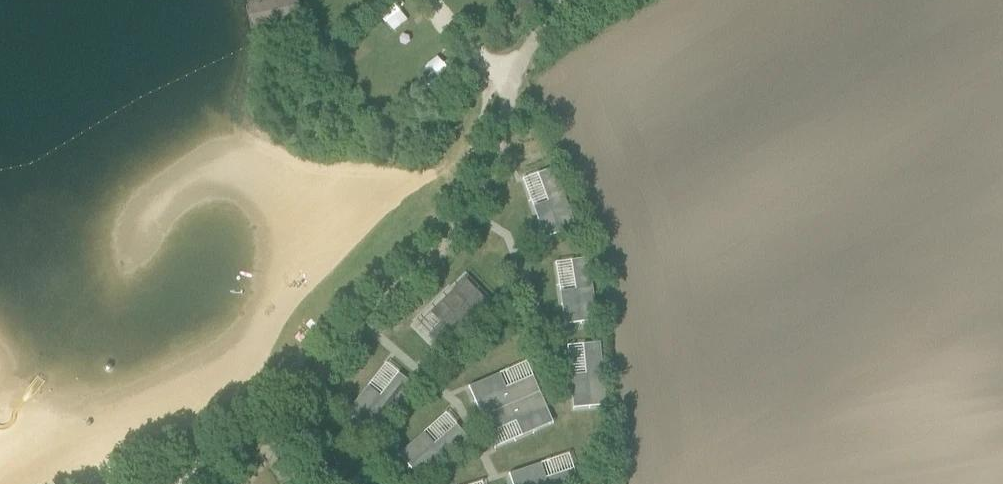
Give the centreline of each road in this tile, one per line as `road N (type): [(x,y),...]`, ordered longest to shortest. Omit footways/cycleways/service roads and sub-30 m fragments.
road 1 (track): [(497,148),(528,167),(532,192),(516,247),(569,319),(582,426),(560,460),(522,483)]
road 2 (track): [(395,483),(409,436),(473,386)]

